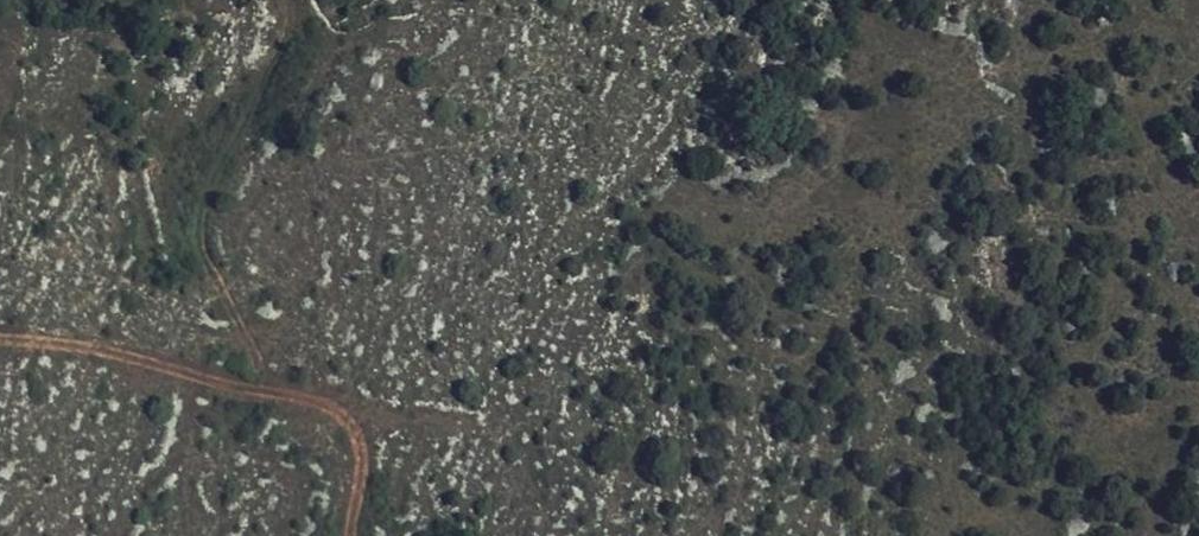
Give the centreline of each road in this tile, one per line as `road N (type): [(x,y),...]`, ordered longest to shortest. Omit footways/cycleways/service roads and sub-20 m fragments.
road 1 (track): [(0,343),(150,359),(334,407),(361,440),(359,535)]

